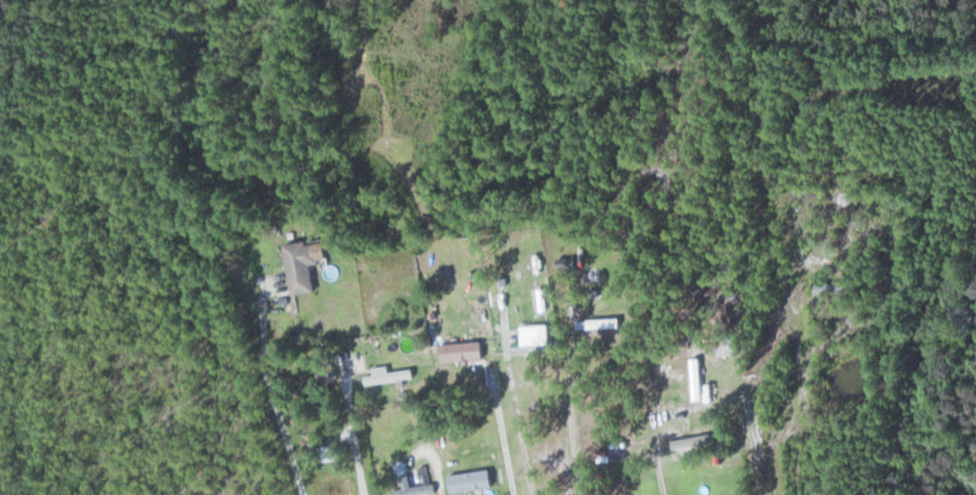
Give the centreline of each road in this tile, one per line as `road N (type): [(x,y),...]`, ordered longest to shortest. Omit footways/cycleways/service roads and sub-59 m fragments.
road 1 (residential): [(306,494),(247,295)]

